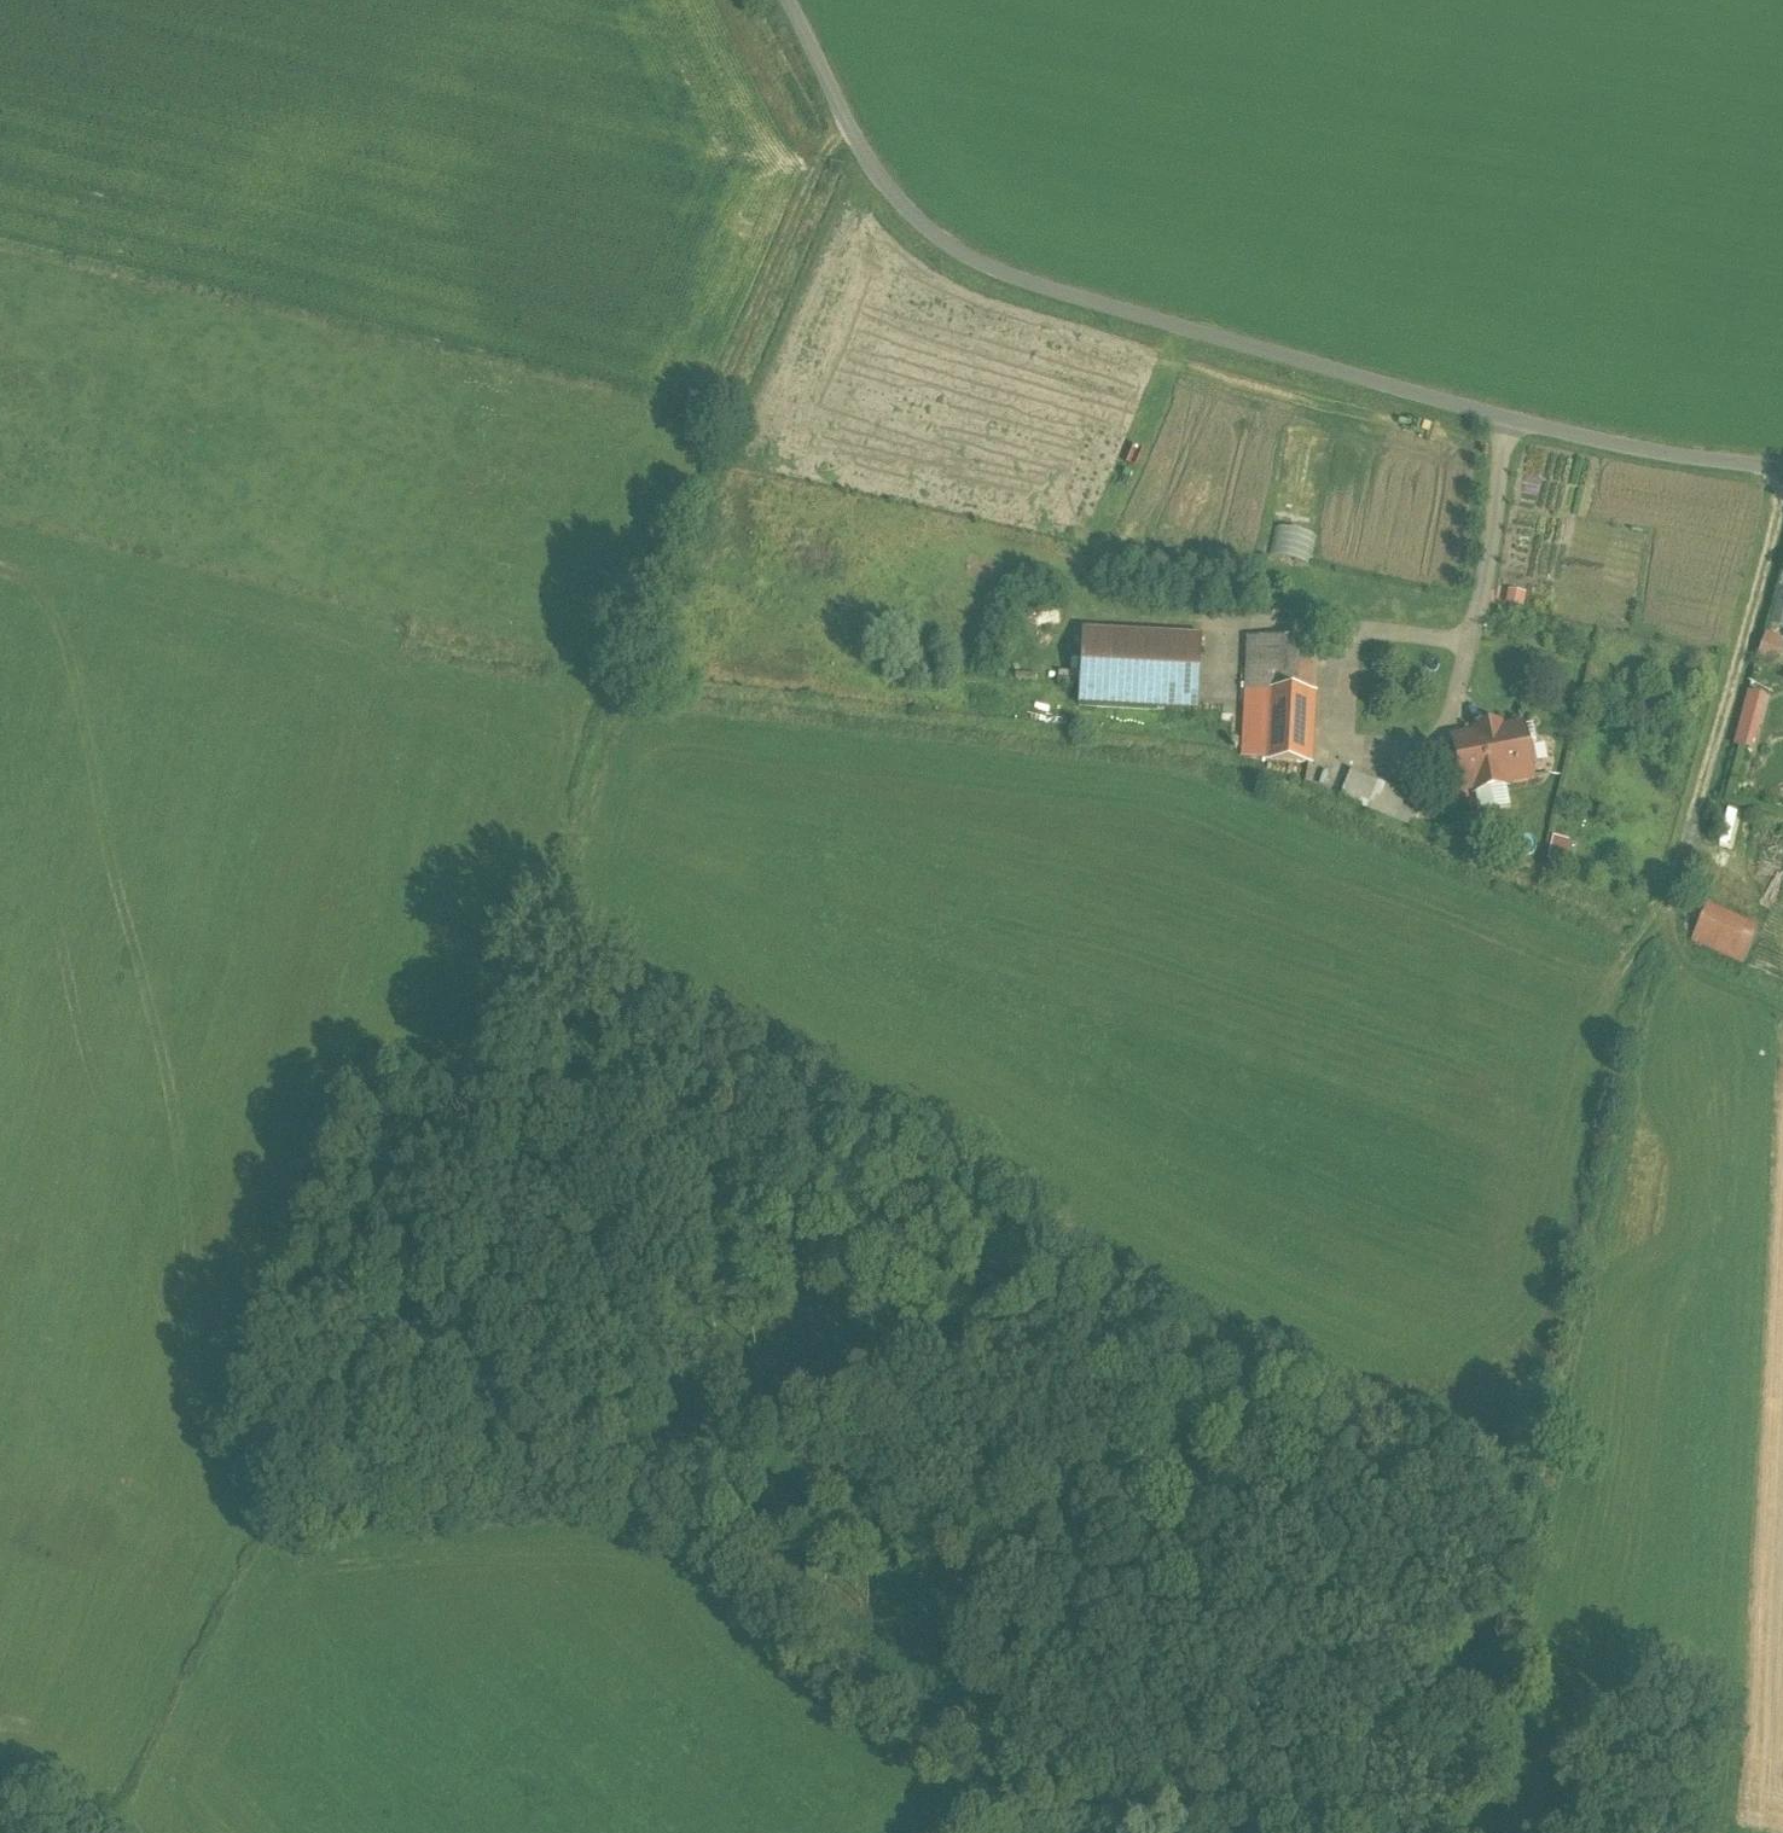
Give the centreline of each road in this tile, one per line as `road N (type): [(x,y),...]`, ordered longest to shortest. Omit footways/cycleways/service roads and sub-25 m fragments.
road 1 (unclassified): [(779,0),(868,173),(926,238),(983,273),(1509,422),(1617,448),(1782,472)]

